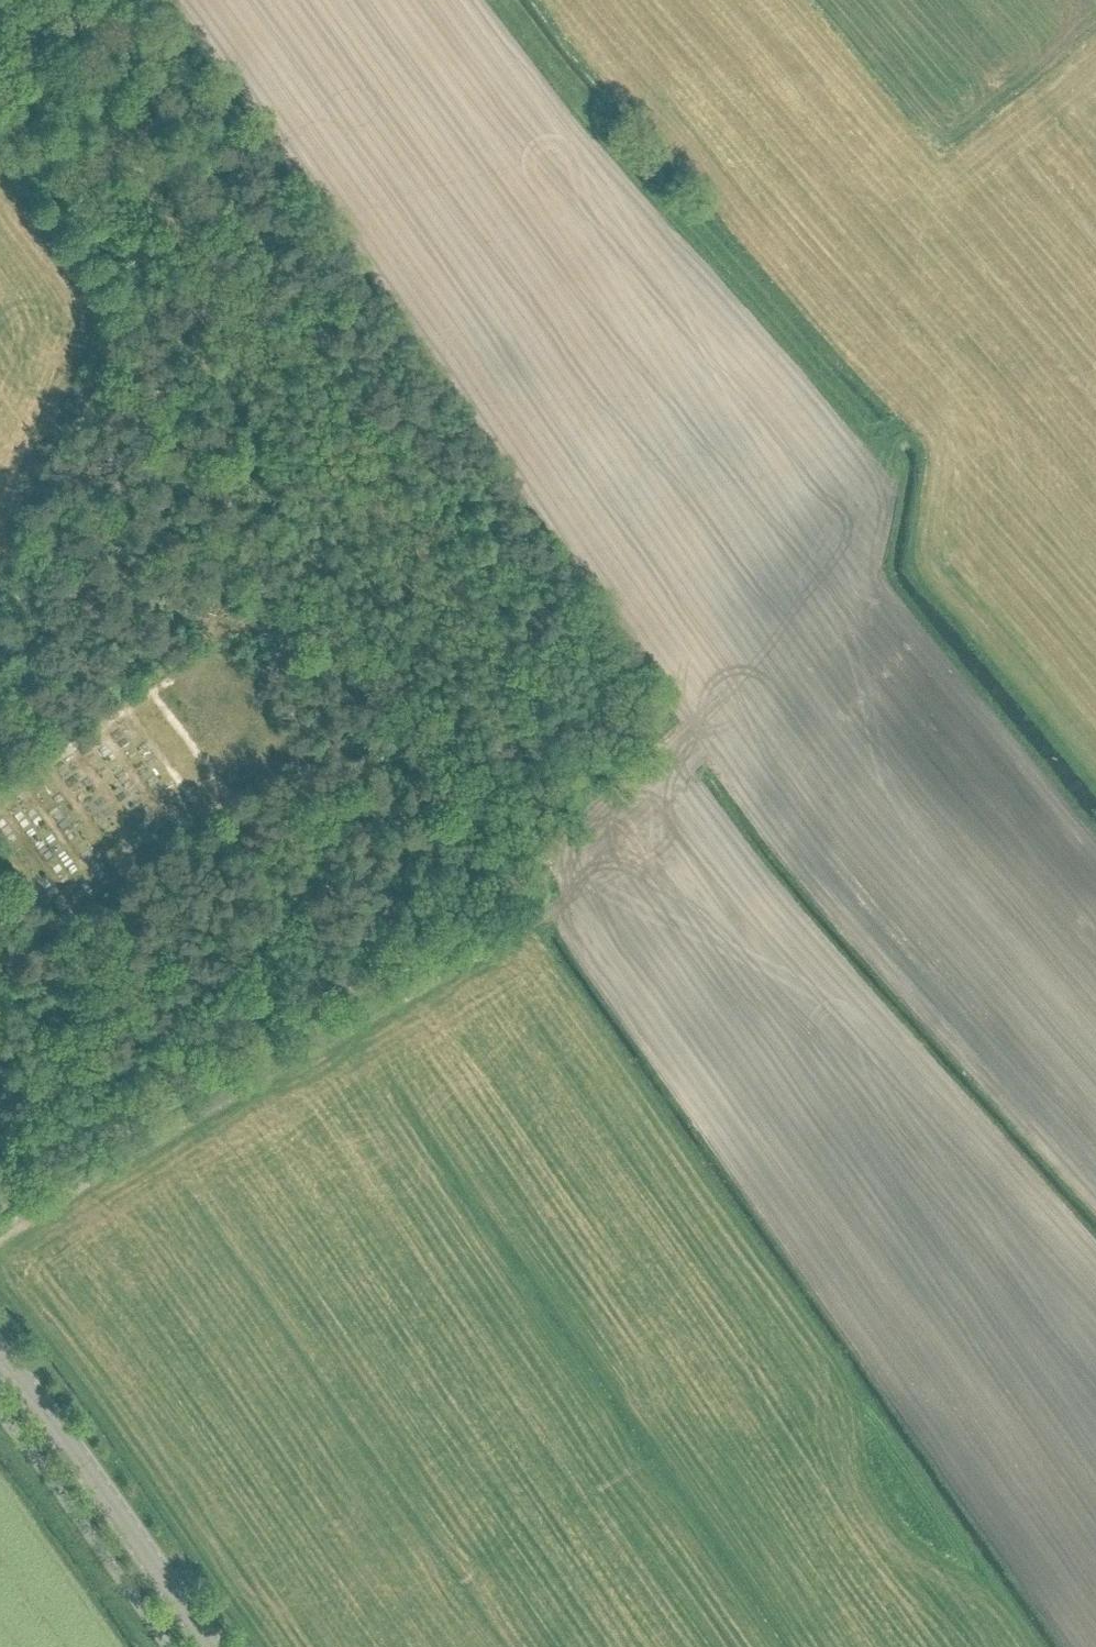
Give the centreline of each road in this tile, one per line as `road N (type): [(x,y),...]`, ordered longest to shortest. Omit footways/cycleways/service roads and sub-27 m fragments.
road 1 (track): [(497,0),(887,464)]
road 2 (tertiary): [(211,1646),(0,1357)]

